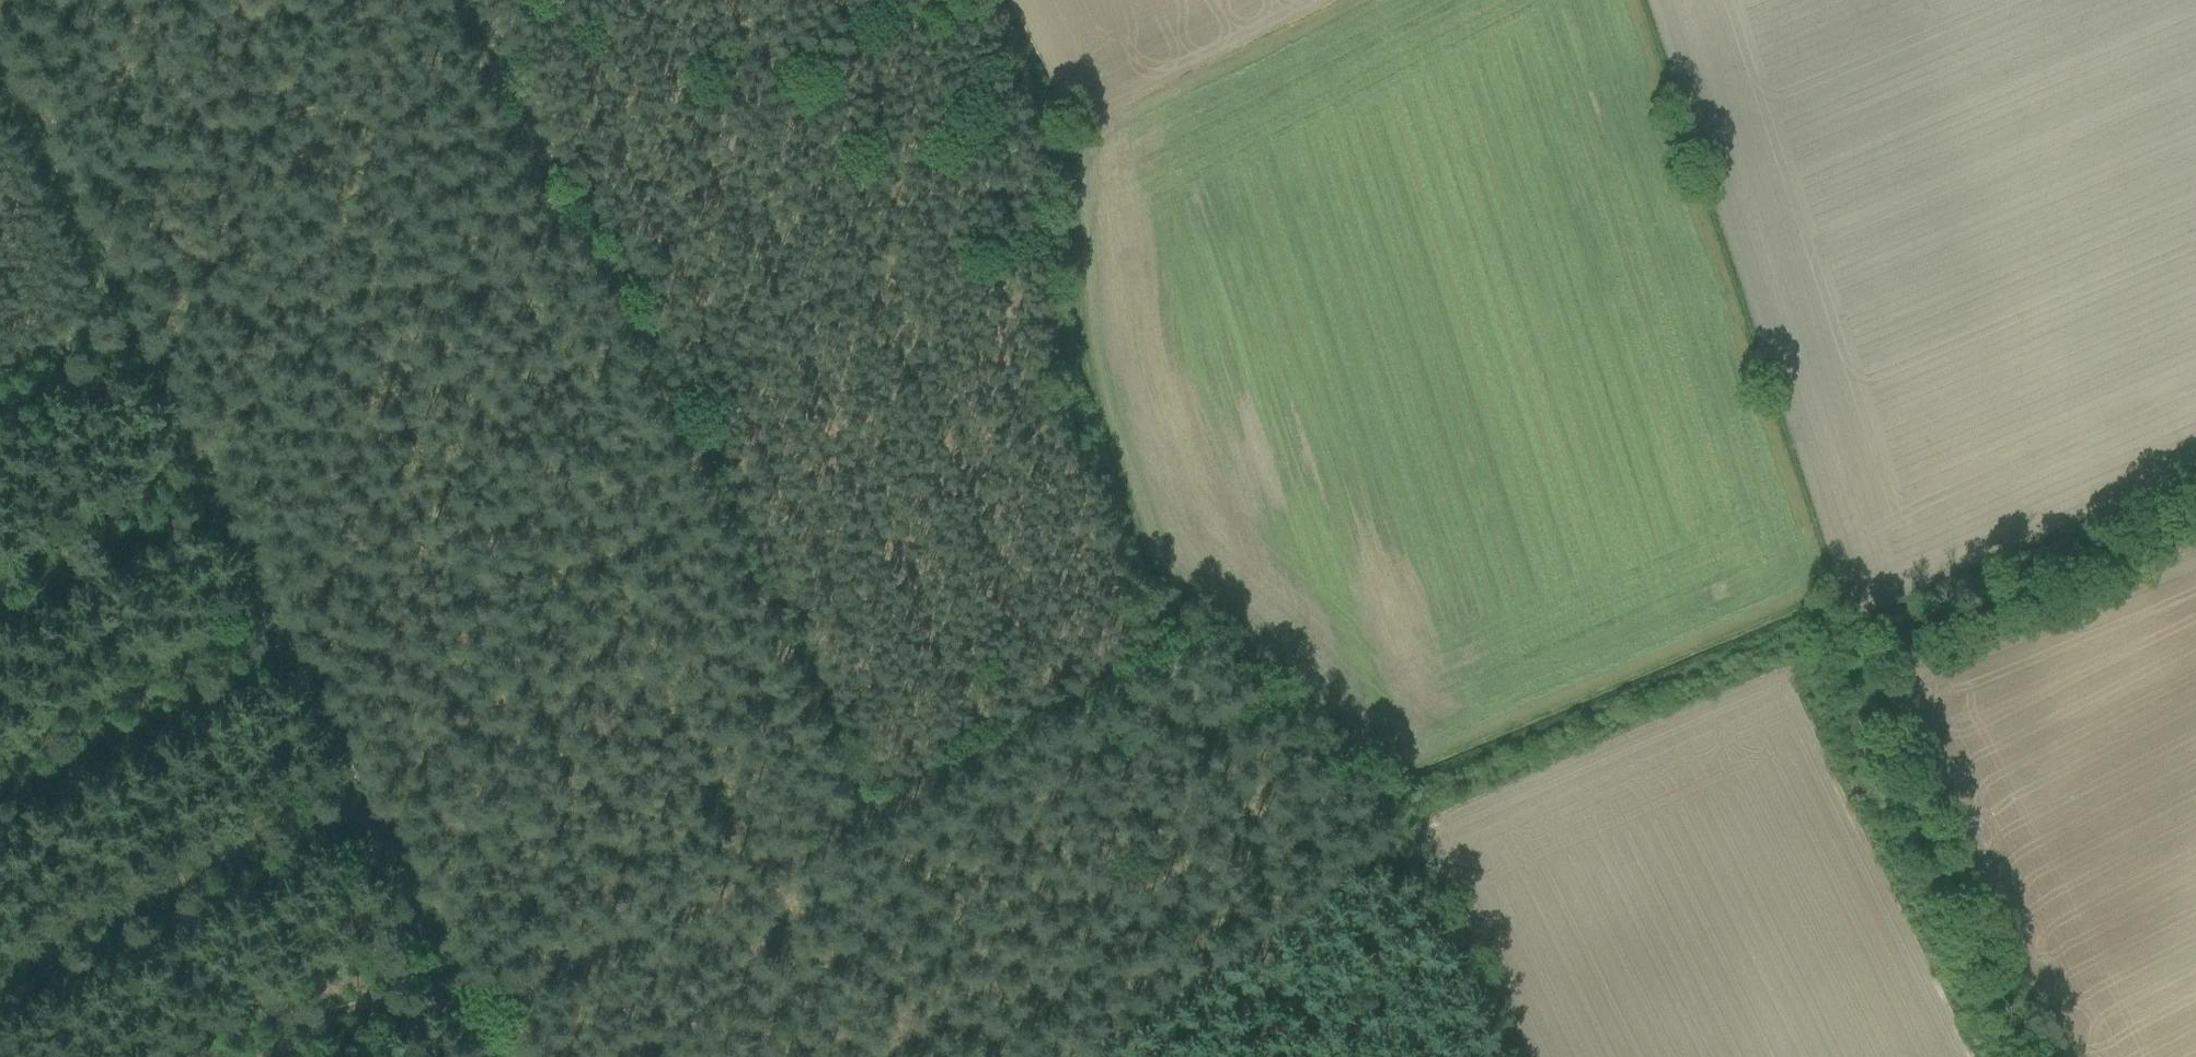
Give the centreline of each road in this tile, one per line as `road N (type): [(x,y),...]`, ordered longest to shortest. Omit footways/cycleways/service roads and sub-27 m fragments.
road 1 (track): [(494,1056),(470,1011),(867,812),(460,0)]

